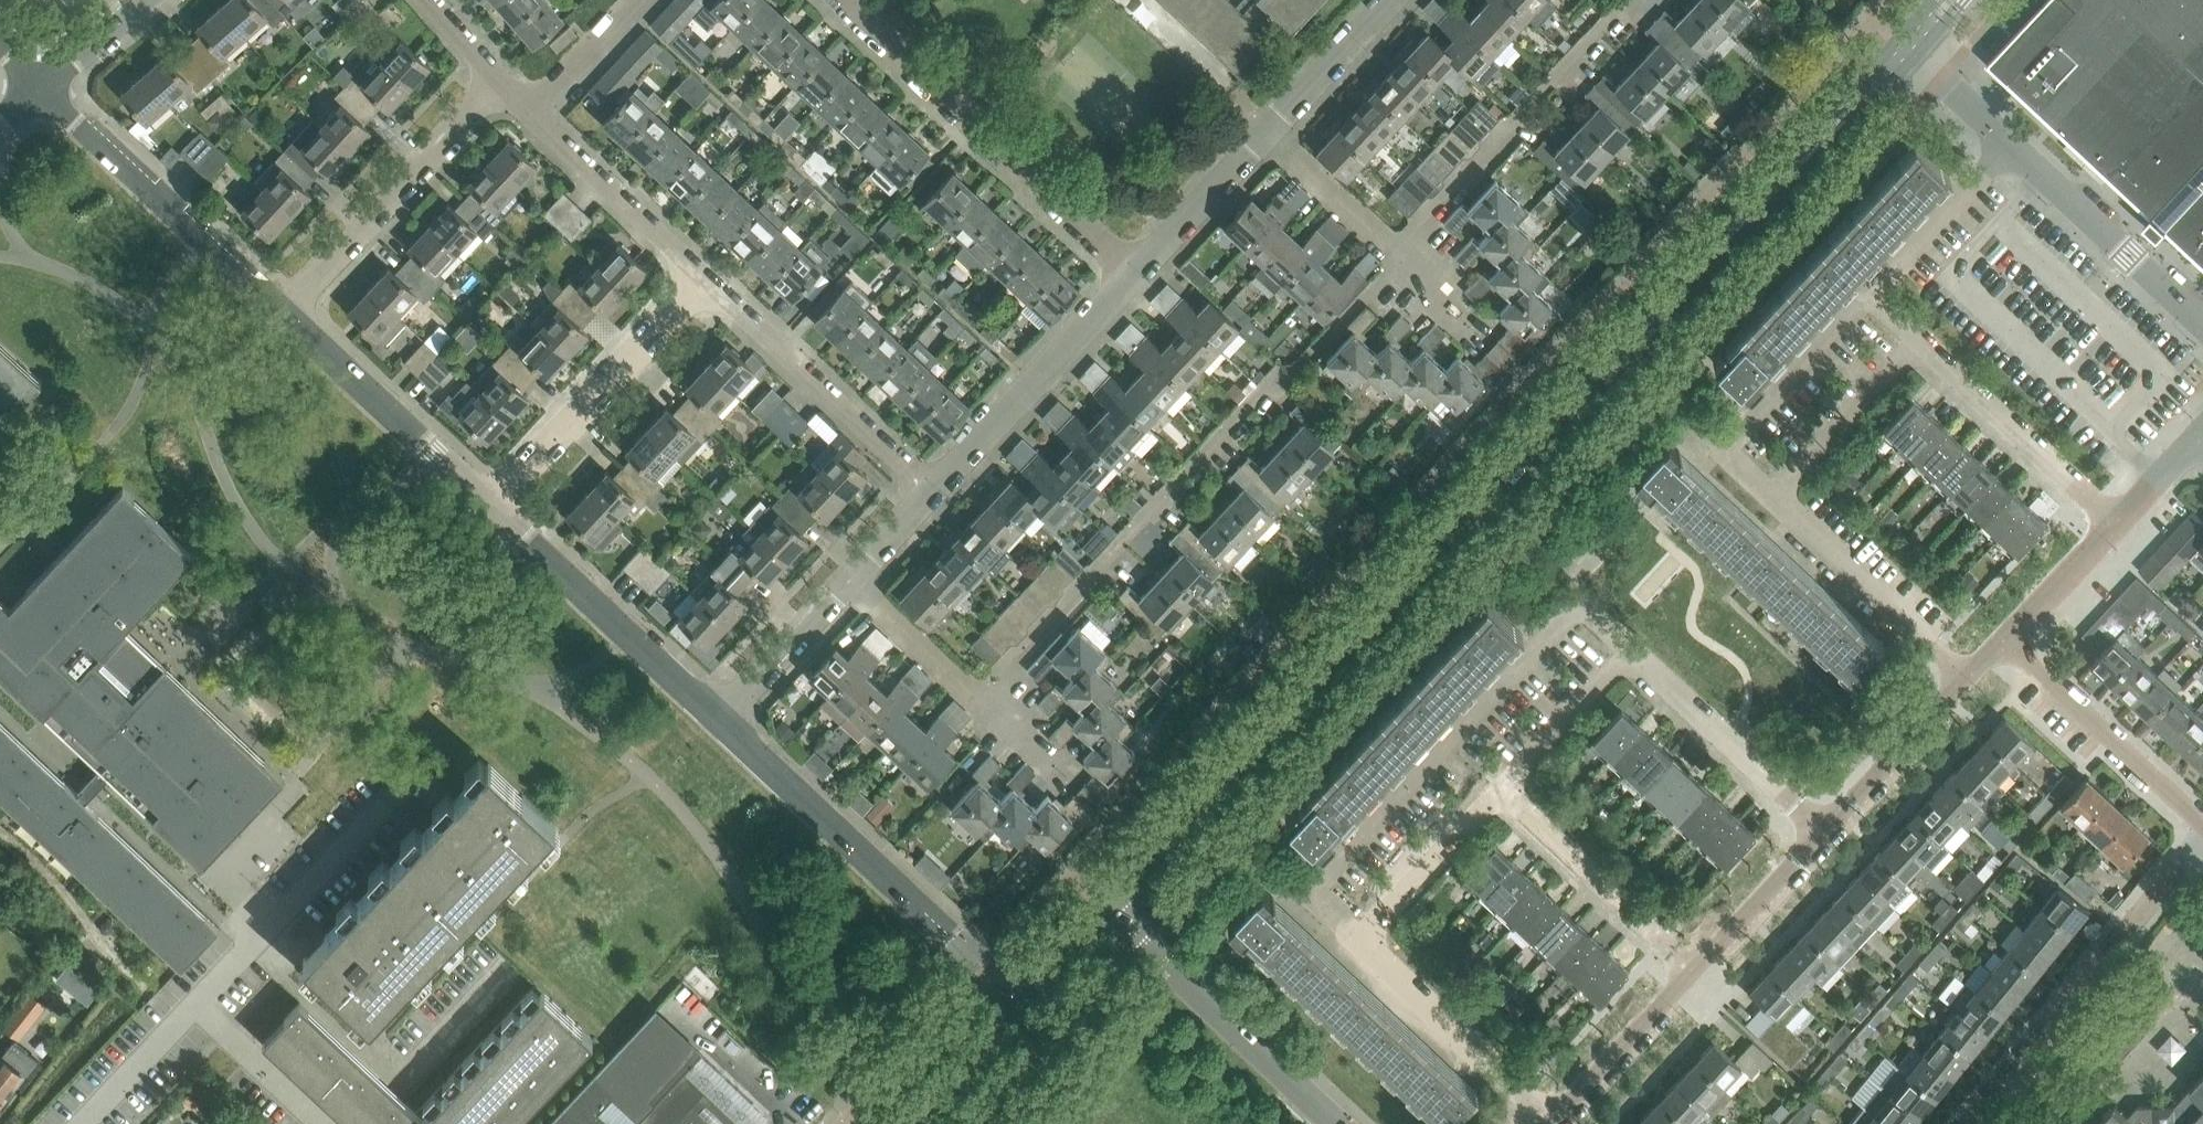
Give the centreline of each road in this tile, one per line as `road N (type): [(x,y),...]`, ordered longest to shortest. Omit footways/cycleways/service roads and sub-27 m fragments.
road 1 (tertiary): [(1826,138),(1108,906)]
road 2 (residential): [(980,699),(1400,259)]
road 3 (residential): [(1551,1123),(1360,939),(1503,790)]
road 4 (residential): [(1503,790),(1630,654),(1826,837)]
road 5 (residential): [(1143,292),(854,0)]
road 6 (residential): [(1022,998),(741,736)]
road 7 (residential): [(303,329),(38,88)]
road 8 (residential): [(1400,259),(1634,0)]
road 9 (residential): [(1993,1123),(2202,849)]
road 10 (residential): [(741,736),(492,508)]
road 11 (residential): [(945,506),(708,278)]
road 12 (residential): [(303,329),(525,100)]
road 13 (residential): [(1338,1123),(1108,906)]
road 14 (residential): [(197,1006),(415,777)]
road 15 (residential): [(492,508),(708,278)]
road 16 (residential): [(945,506),(1143,292)]
road 17 (residential): [(1777,497),(1728,452),(1874,298)]
road 18 (residential): [(2118,531),(1923,342)]
road 19 (residential): [(1694,978),(1503,790)]
road 20 (residential): [(1969,682),(1777,497)]
road 21 (residential): [(2202,827),(2006,648)]
road 22 (residential): [(492,508),(303,329)]
road 23 (unclassified): [(2202,323),(2009,149)]
road 24 (residential): [(708,278),(544,120)]
road 25 (residential): [(1777,497),(1923,342)]
road 26 (residential): [(1826,837),(1969,682)]
road 27 (residential): [(1143,292),(1282,136)]
road 28 (residential): [(1874,298),(2009,149)]
road 29 (residential): [(1561,1123),(1694,978)]
road 30 (residential): [(1694,978),(1826,837)]
road 31 (residential): [(741,736),(868,594)]
road 32 (residential): [(1282,136),(1405,0)]
road 33 (residential): [(325,1123),(197,1006)]
road 34 (tertiary): [(1022,998),(903,1123)]
road 35 (residential): [(1400,259),(1282,136)]
road 36 (residential): [(544,120),(653,0)]
road 37 (residential): [(85,1123),(197,1006)]
road 38 (residential): [(2006,648),(2118,531)]
road 39 (residential): [(980,699),(868,594)]
road 40 (residential): [(38,88),(143,0)]
road 41 (residential): [(525,100),(438,0)]
road 42 (unclassified): [(2009,149),(1917,56)]
road 43 (residential): [(1072,787),(980,699)]
road 44 (residential): [(1400,259),(1492,346)]
road 45 (tertiary): [(1108,906),(1022,998)]
road 46 (tertiary): [(1826,138),(1854,126),(1917,56)]
road 47 (residential): [(2118,531),(2202,439)]
road 48 (tertiary): [(1898,41),(1840,105),(1826,138)]

